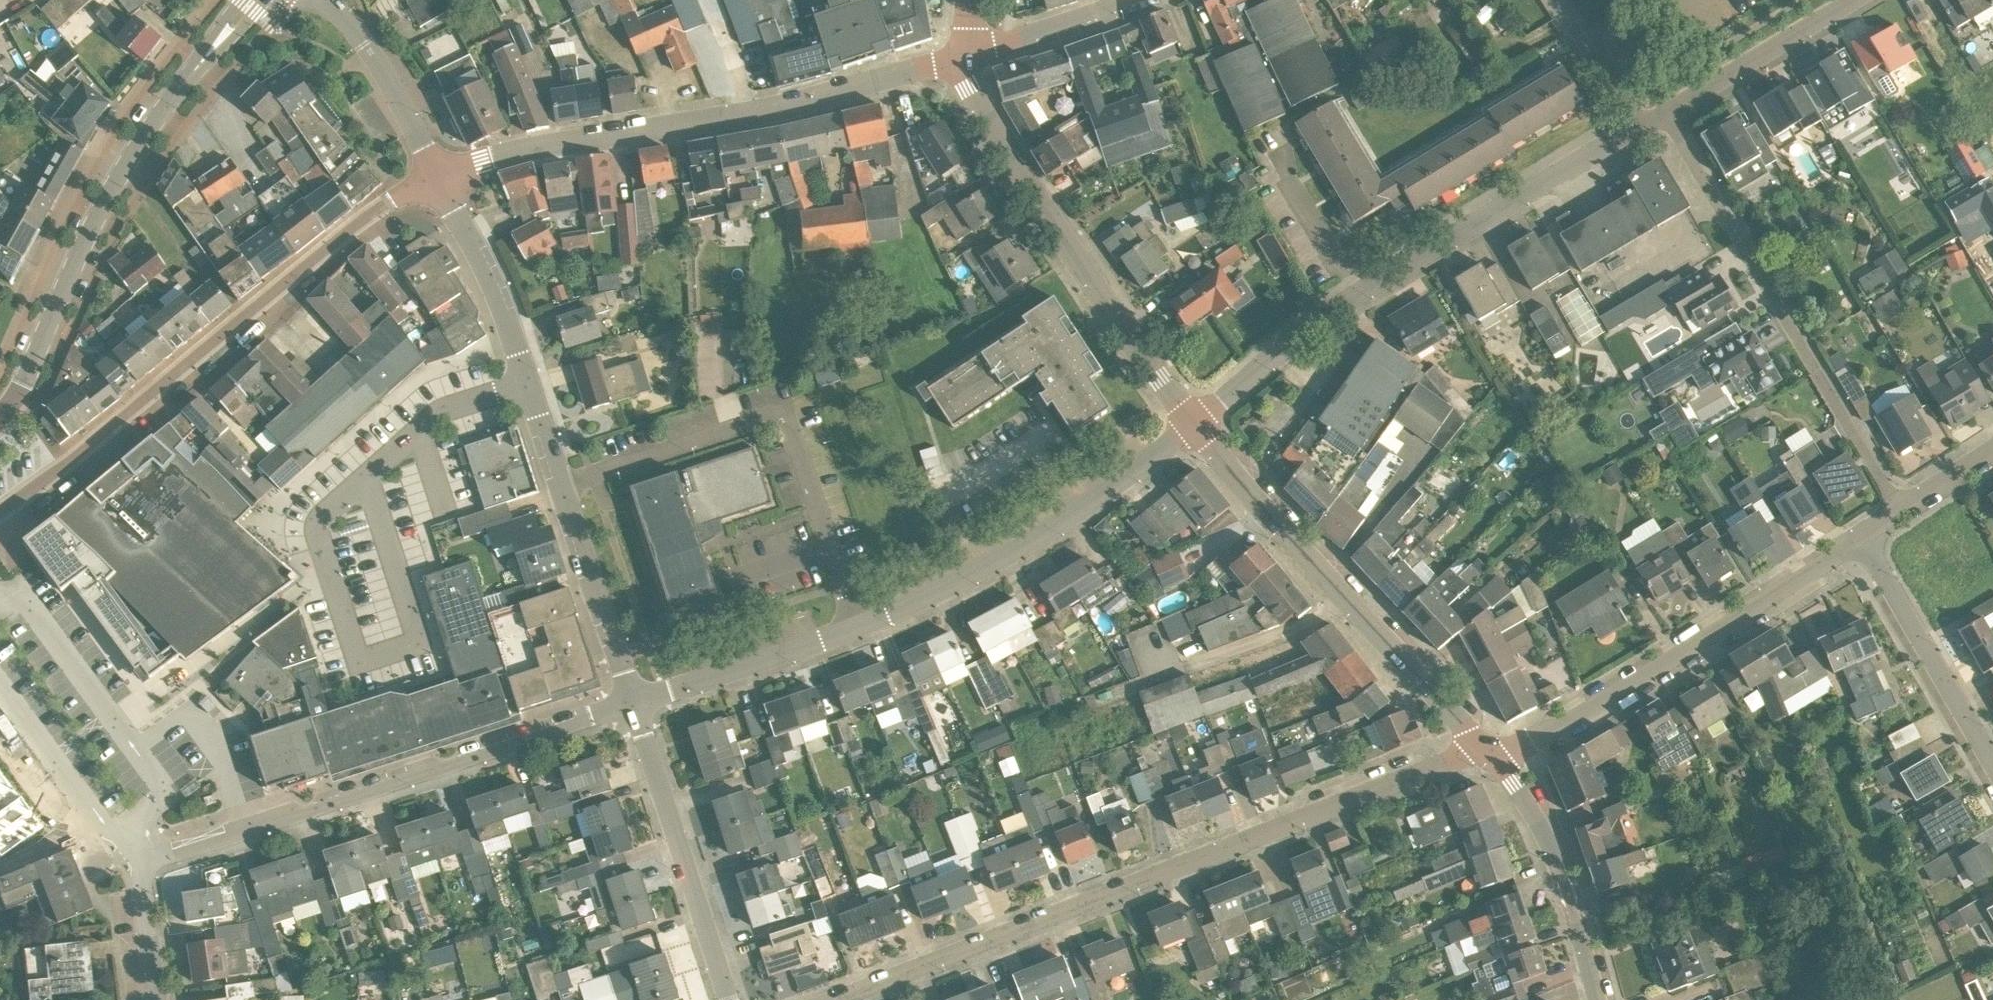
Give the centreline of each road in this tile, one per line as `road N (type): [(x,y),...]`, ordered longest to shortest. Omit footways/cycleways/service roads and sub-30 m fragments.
road 1 (residential): [(845,999),(1487,755)]
road 2 (residential): [(633,701),(845,631),(966,572),(1076,511),(1195,427)]
road 3 (residential): [(436,168),(503,315),(633,701)]
road 4 (residential): [(0,511),(436,168)]
road 5 (residential): [(436,168),(749,112),(969,58)]
road 6 (residential): [(1195,427),(1355,297),(1642,120)]
road 7 (residential): [(633,701),(139,864)]
road 8 (tertiary): [(0,414),(137,146),(253,0)]
road 9 (residential): [(1912,511),(1664,115)]
road 10 (tertiary): [(1487,755),(1195,427)]
road 11 (residential): [(1487,755),(1596,708),(1866,540)]
road 12 (tertiary): [(1195,427),(1135,349),(993,123),(969,58)]
road 13 (residential): [(120,840),(175,792),(22,592),(2,607)]
road 14 (residential): [(728,999),(633,701)]
road 15 (tertiary): [(1596,999),(1562,873),(1487,755)]
road 16 (residential): [(1992,766),(1866,540)]
road 17 (residential): [(1664,115),(1854,0)]
road 18 (residential): [(436,168),(391,81),(326,0)]
road 19 (residential): [(0,679),(120,840)]
road 20 (residential): [(969,58),(1135,0)]
road 21 (residential): [(1642,120),(1554,0)]
road 22 (residential): [(159,999),(139,864)]

